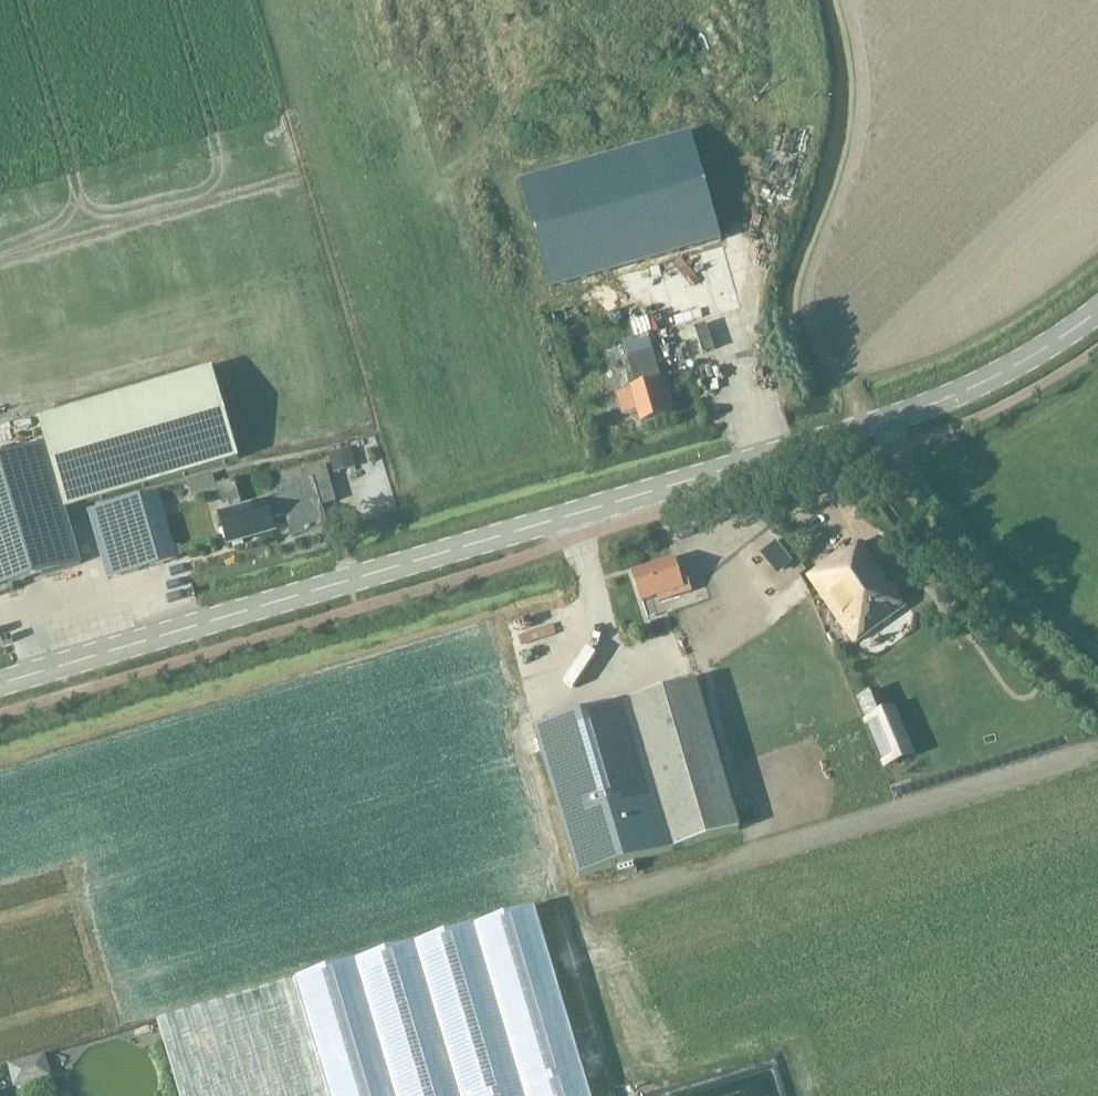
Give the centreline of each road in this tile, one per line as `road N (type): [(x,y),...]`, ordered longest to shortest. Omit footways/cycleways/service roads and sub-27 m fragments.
road 1 (tertiary): [(0,684),(873,424),(1006,371),(1097,310)]
road 2 (track): [(837,231),(815,287),(816,314),(859,413),(873,424)]

